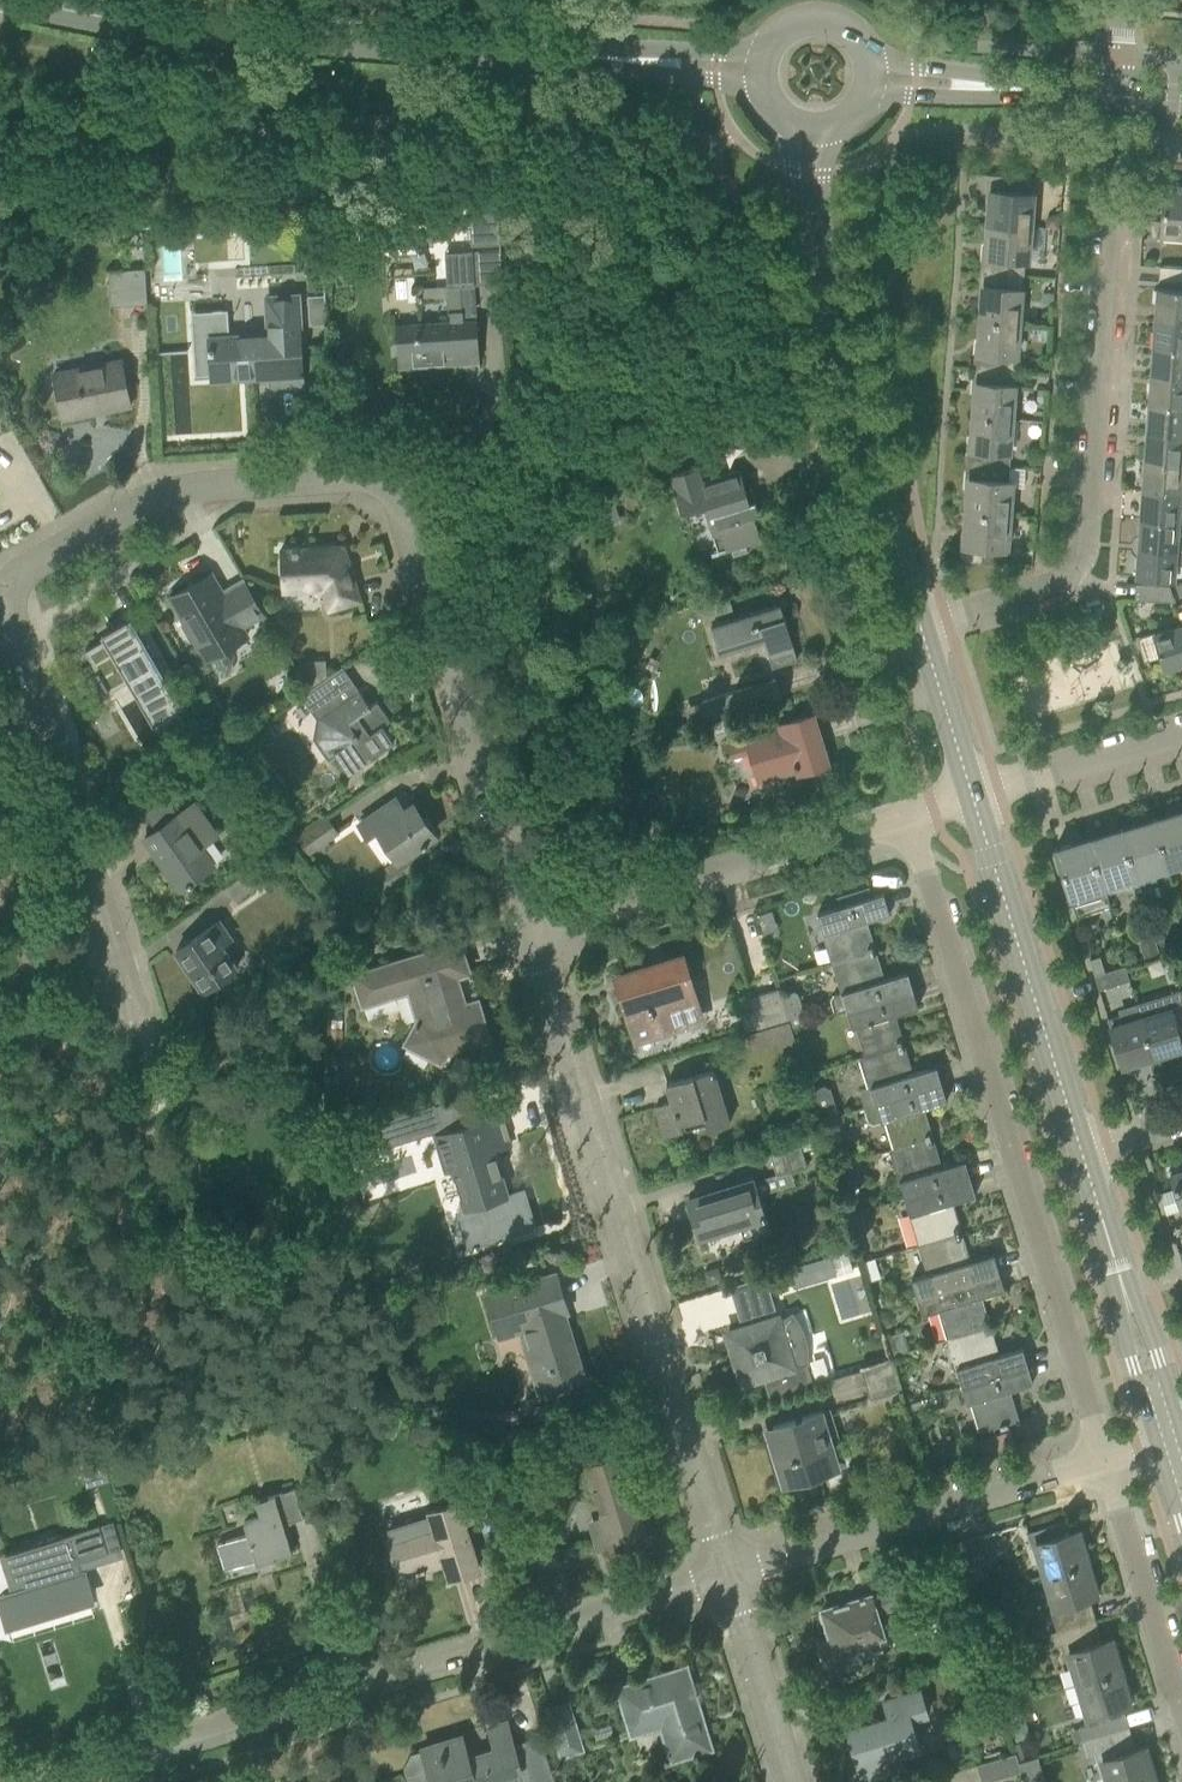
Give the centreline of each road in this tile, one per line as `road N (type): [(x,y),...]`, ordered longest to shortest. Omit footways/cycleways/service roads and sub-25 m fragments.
road 1 (residential): [(141,1053),(16,631),(9,585),(151,499),(209,484),(356,476),(395,493)]
road 2 (residential): [(49,1781),(727,1575)]
road 3 (residential): [(1104,1461),(908,814)]
road 4 (residential): [(727,1575),(531,929)]
road 5 (residential): [(919,626),(1057,589),(1074,568),(1086,528),(1112,166),(1131,148),(1181,141)]
road 6 (secondary): [(626,65),(185,35),(105,26),(17,0)]
road 7 (residential): [(531,929),(416,541),(395,493)]
road 8 (residential): [(531,929),(908,814)]
road 9 (residential): [(727,1575),(1104,1461)]
road 10 (tertiary): [(1080,1152),(973,795)]
road 11 (tertiary): [(919,626),(823,306)]
road 12 (residential): [(1181,1717),(1104,1461)]
road 13 (residential): [(973,795),(1181,730)]
road 14 (residential): [(790,1781),(727,1575)]
road 15 (tertiary): [(784,124),(801,248),(823,306)]
road 16 (tertiary): [(973,795),(919,626)]
road 17 (tertiary): [(823,306),(825,132)]
road 18 (tertiary): [(1123,1291),(1133,1372),(1156,1445)]
road 19 (tertiary): [(1181,1437),(1152,1346),(1123,1291)]
road 20 (tertiary): [(1123,1291),(1080,1152)]
road 21 (secondary): [(767,50),(672,50),(626,65)]
road 22 (secondary): [(864,103),(962,102),(1003,90)]
road 23 (secondary): [(626,65),(763,96)]
road 24 (secondary): [(1003,90),(953,74),(868,64)]
road 25 (secondary): [(868,64),(859,45),(823,23),(782,34),(767,50)]

